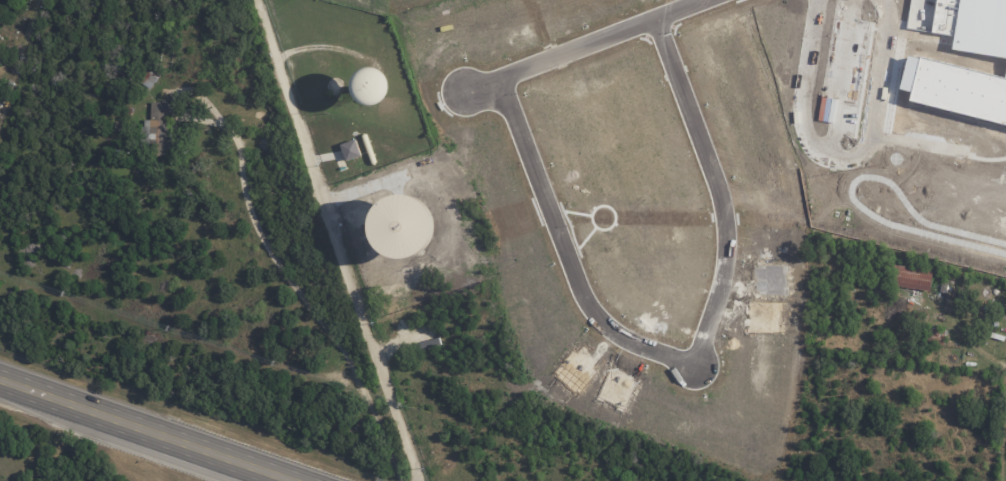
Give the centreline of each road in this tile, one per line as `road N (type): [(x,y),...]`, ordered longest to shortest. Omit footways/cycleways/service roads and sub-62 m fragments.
road 1 (primary): [(289,480),(0,381)]

